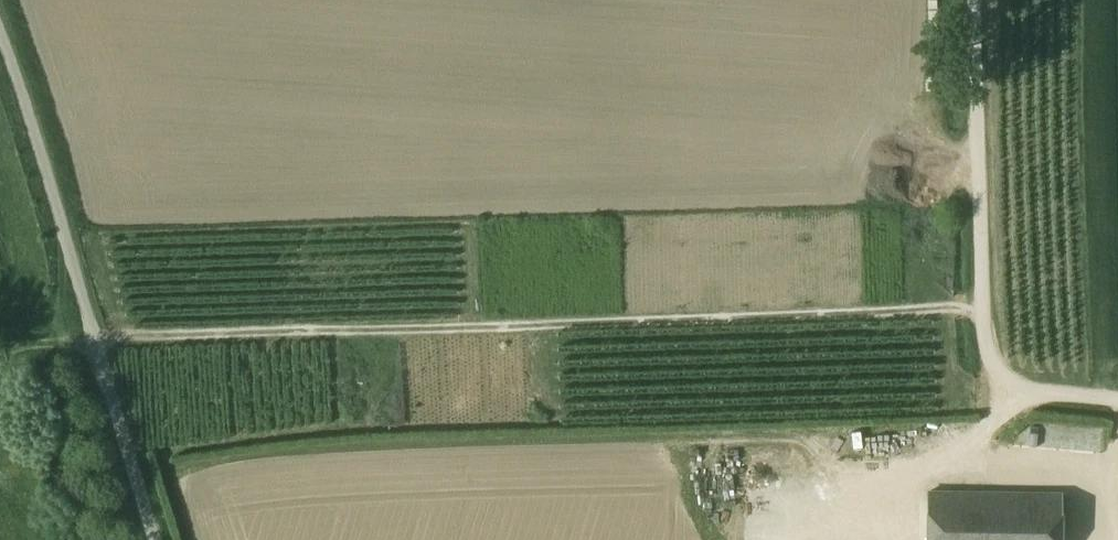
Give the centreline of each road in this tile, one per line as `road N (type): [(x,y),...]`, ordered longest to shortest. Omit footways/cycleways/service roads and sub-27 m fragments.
road 1 (track): [(93,337),(981,307)]
road 2 (unclassified): [(0,52),(156,539)]
road 3 (unclassified): [(975,0),(985,343),(996,365),(1024,389),(1117,402)]

